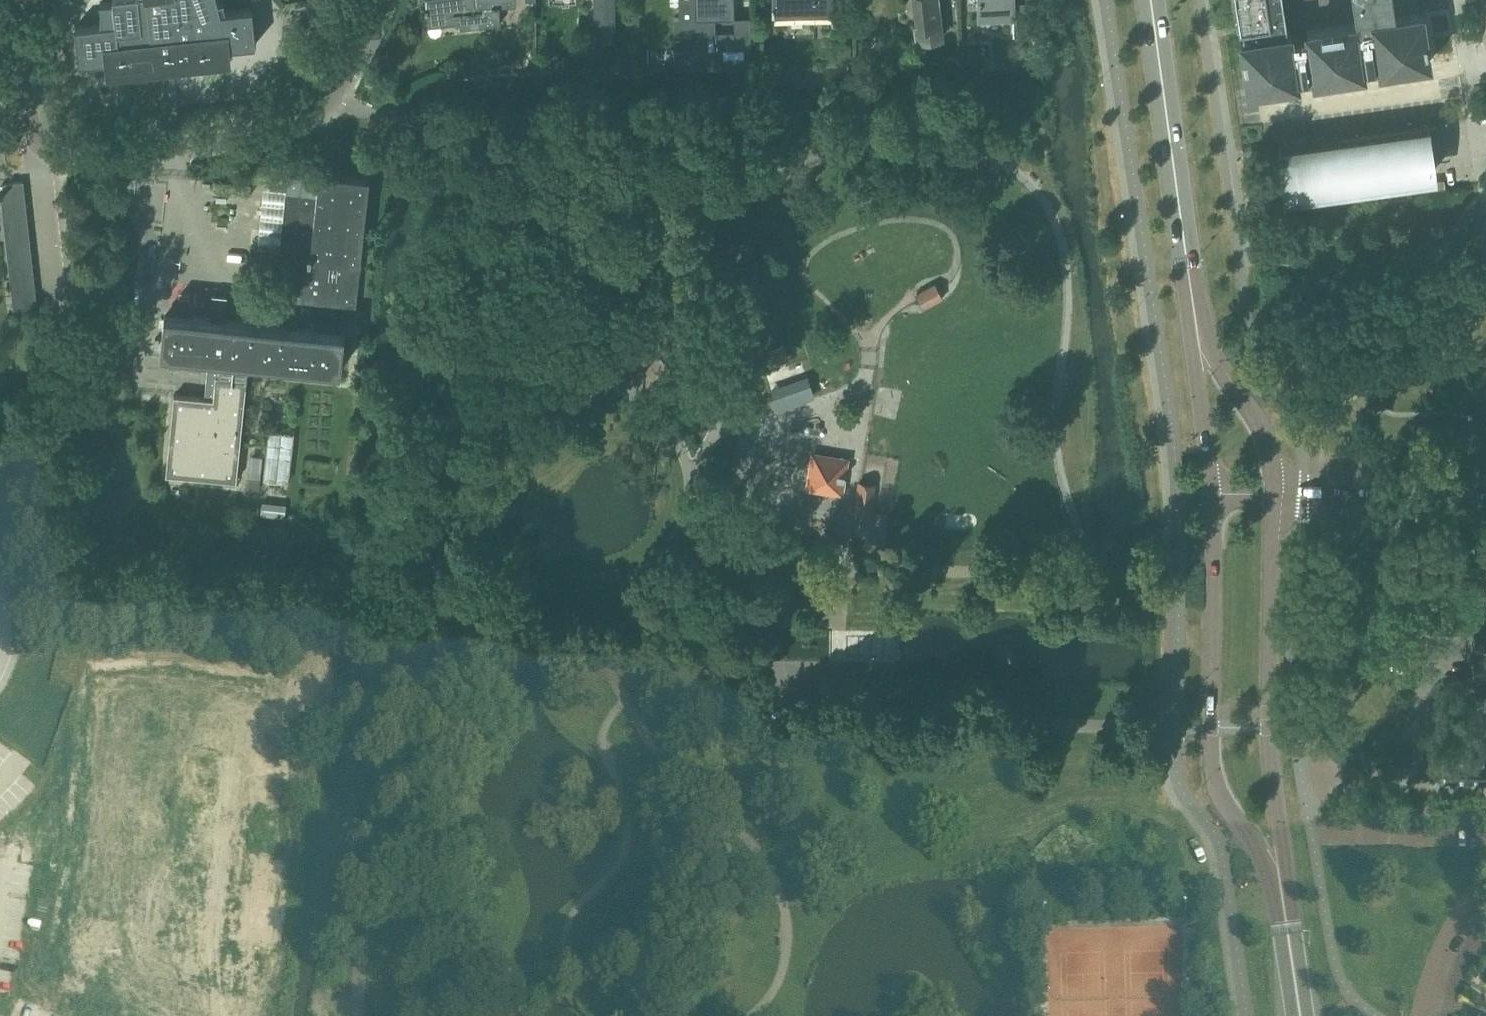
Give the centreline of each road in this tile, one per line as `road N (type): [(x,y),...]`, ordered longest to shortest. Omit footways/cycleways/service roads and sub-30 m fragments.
road 1 (secondary): [(1211,496),(1213,782),(1267,863),(1285,915)]
road 2 (secondary): [(1285,915),(1271,727),(1272,495)]
road 3 (residential): [(382,0),(332,99),(288,130),(64,157),(45,149)]
road 4 (secondary): [(1188,279),(1149,0)]
road 5 (secondary): [(1272,495),(1271,454),(1209,344),(1188,279)]
road 6 (secondary): [(1188,279),(1211,496)]
road 7 (residential): [(1272,495),(1485,491)]
road 8 (residential): [(53,306),(45,149)]
road 9 (residential): [(45,149),(34,131),(17,0)]
road 10 (residential): [(1425,1015),(1445,943),(1485,882)]
road 11 (residential): [(1341,811),(1485,812)]

